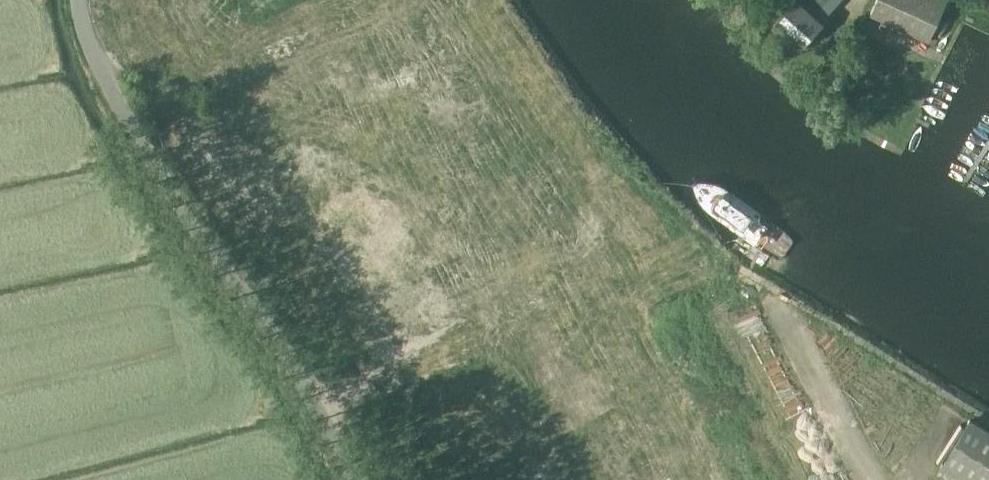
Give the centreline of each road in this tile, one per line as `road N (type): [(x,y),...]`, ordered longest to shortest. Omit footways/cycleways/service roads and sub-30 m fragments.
road 1 (unclassified): [(357,479),(274,334),(151,158),(94,52),(80,0)]

